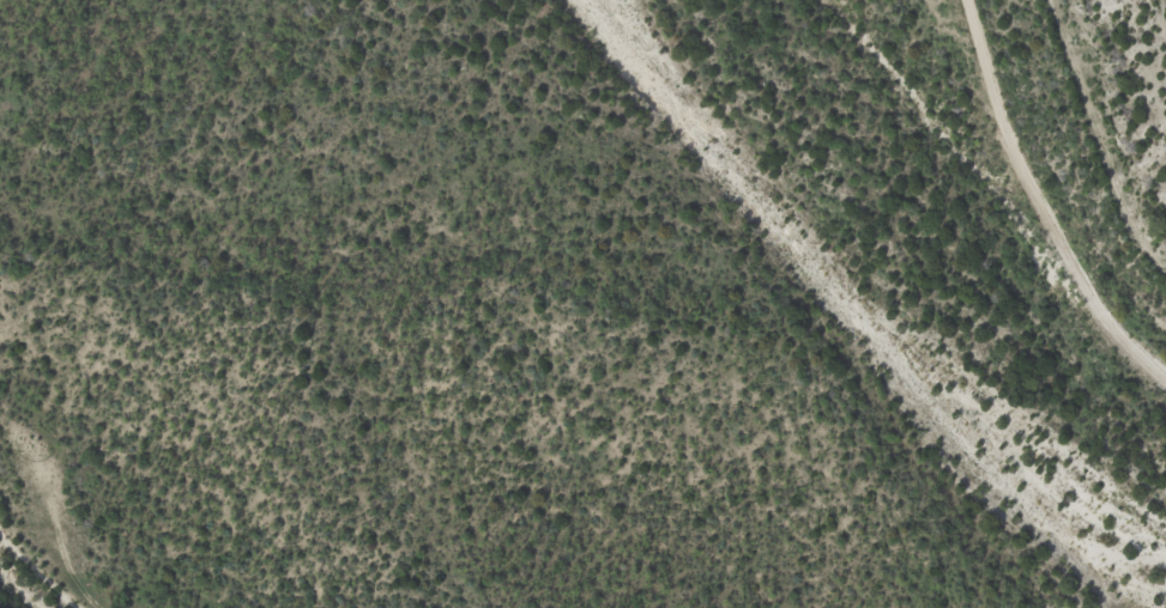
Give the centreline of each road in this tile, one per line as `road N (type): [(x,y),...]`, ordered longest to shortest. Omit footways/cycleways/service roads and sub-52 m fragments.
road 1 (residential): [(1165,373),(1110,312),(1079,263),(1017,146),(971,0)]

